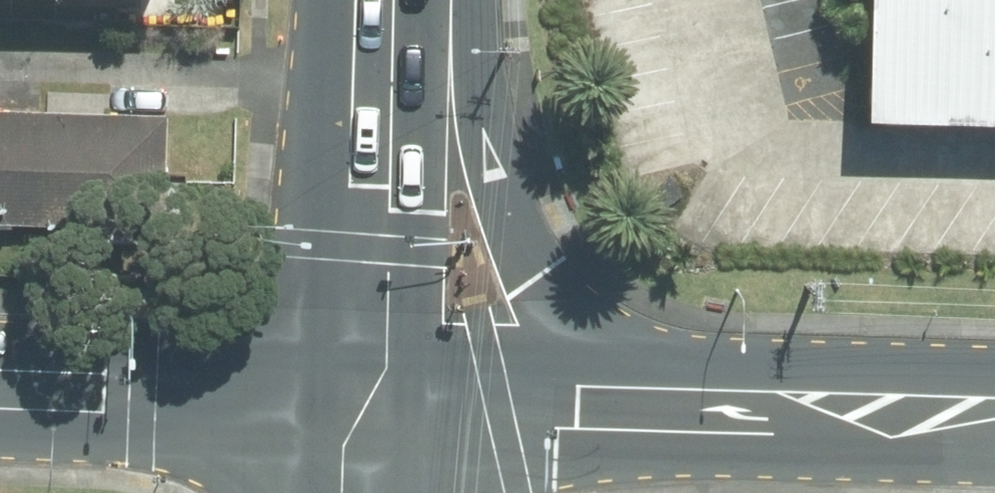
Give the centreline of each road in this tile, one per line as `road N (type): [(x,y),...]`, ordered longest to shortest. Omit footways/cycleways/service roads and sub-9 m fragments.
road 1 (secondary): [(424,0),(473,165),(537,282),(607,361),(691,412)]
road 2 (secondary): [(350,404),(372,0)]
road 3 (tertiary): [(350,404),(0,387)]
road 4 (tertiary): [(691,412),(350,404)]
road 5 (tertiary): [(994,418),(691,412)]

